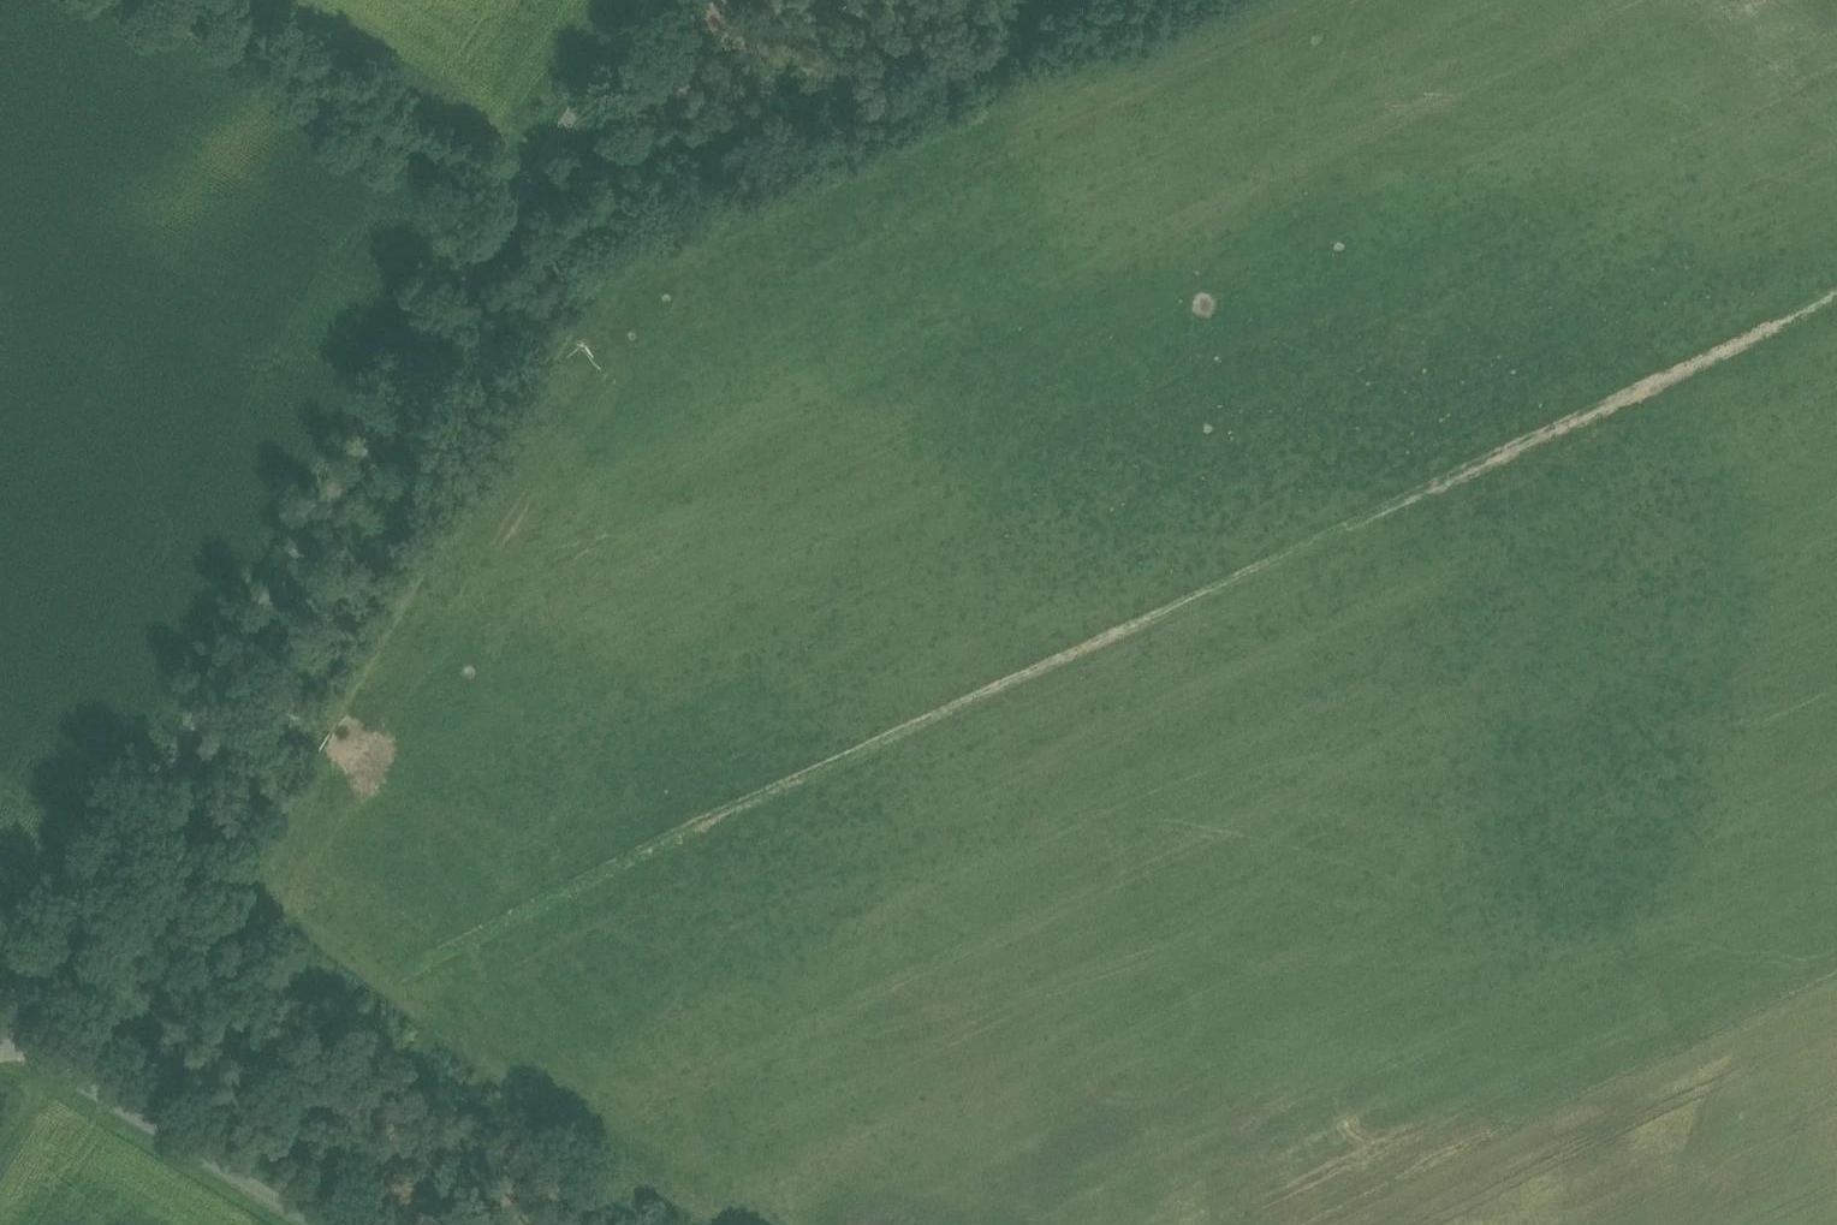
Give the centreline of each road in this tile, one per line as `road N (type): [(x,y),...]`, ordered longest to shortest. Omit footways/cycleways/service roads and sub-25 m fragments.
road 1 (unclassified): [(6,1028),(639,0)]
road 2 (unclassified): [(331,1224),(6,1028)]

